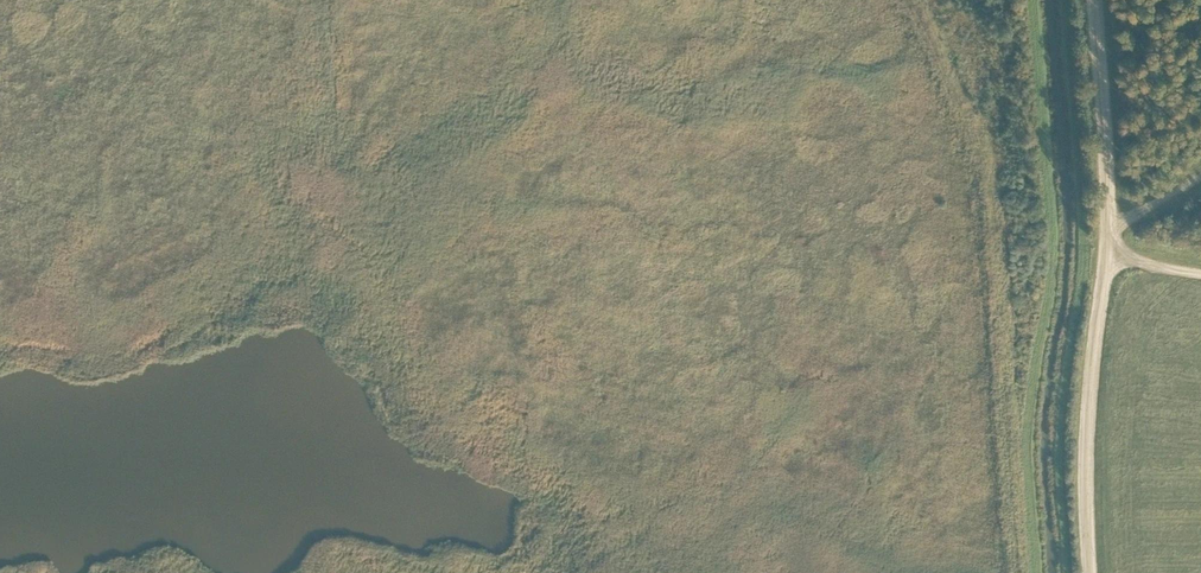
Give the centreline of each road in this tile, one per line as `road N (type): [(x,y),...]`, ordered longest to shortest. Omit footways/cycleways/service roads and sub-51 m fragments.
road 1 (track): [(1200,272),(1109,247),(1083,443),(1088,572)]
road 2 (track): [(1200,172),(1130,218),(1109,247),(1102,49),(1093,0)]

